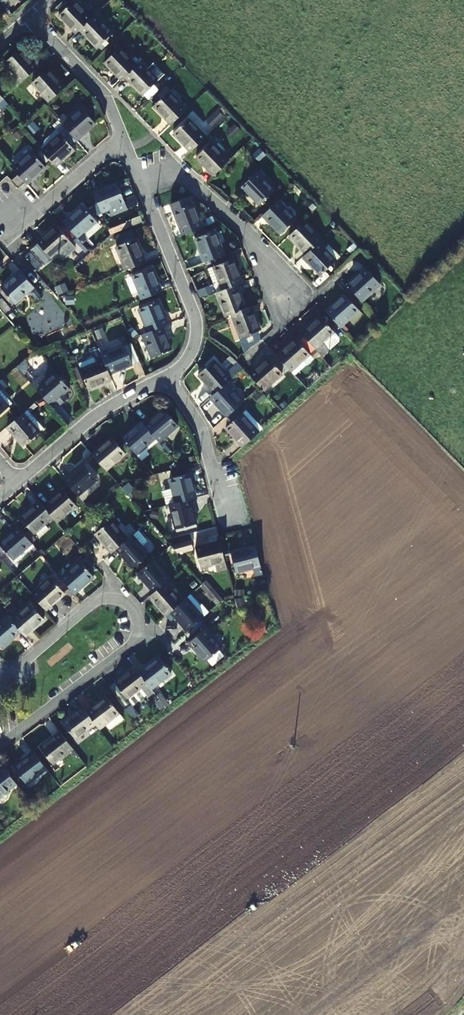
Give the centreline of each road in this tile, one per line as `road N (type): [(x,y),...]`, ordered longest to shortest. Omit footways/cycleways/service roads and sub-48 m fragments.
road 1 (residential): [(0,744),(134,637),(136,616),(126,602),(91,605)]
road 2 (residential): [(167,376),(190,356),(197,326),(138,174)]
road 3 (residential): [(138,174),(176,171),(246,232),(286,290)]
road 4 (residential): [(16,482),(96,414),(167,376)]
road 5 (residential): [(167,376),(200,426),(226,519)]
road 6 (residential): [(31,18),(103,92),(122,136)]
road 7 (residential): [(122,136),(42,207),(8,213)]

